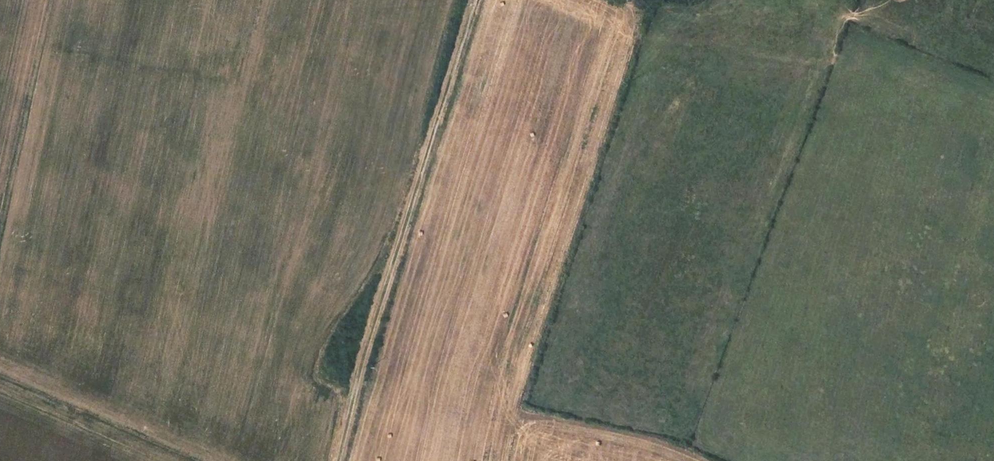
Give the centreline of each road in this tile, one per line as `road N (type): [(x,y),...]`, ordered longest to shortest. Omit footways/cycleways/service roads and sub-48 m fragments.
road 1 (track): [(338,460),(367,340),(478,0)]

